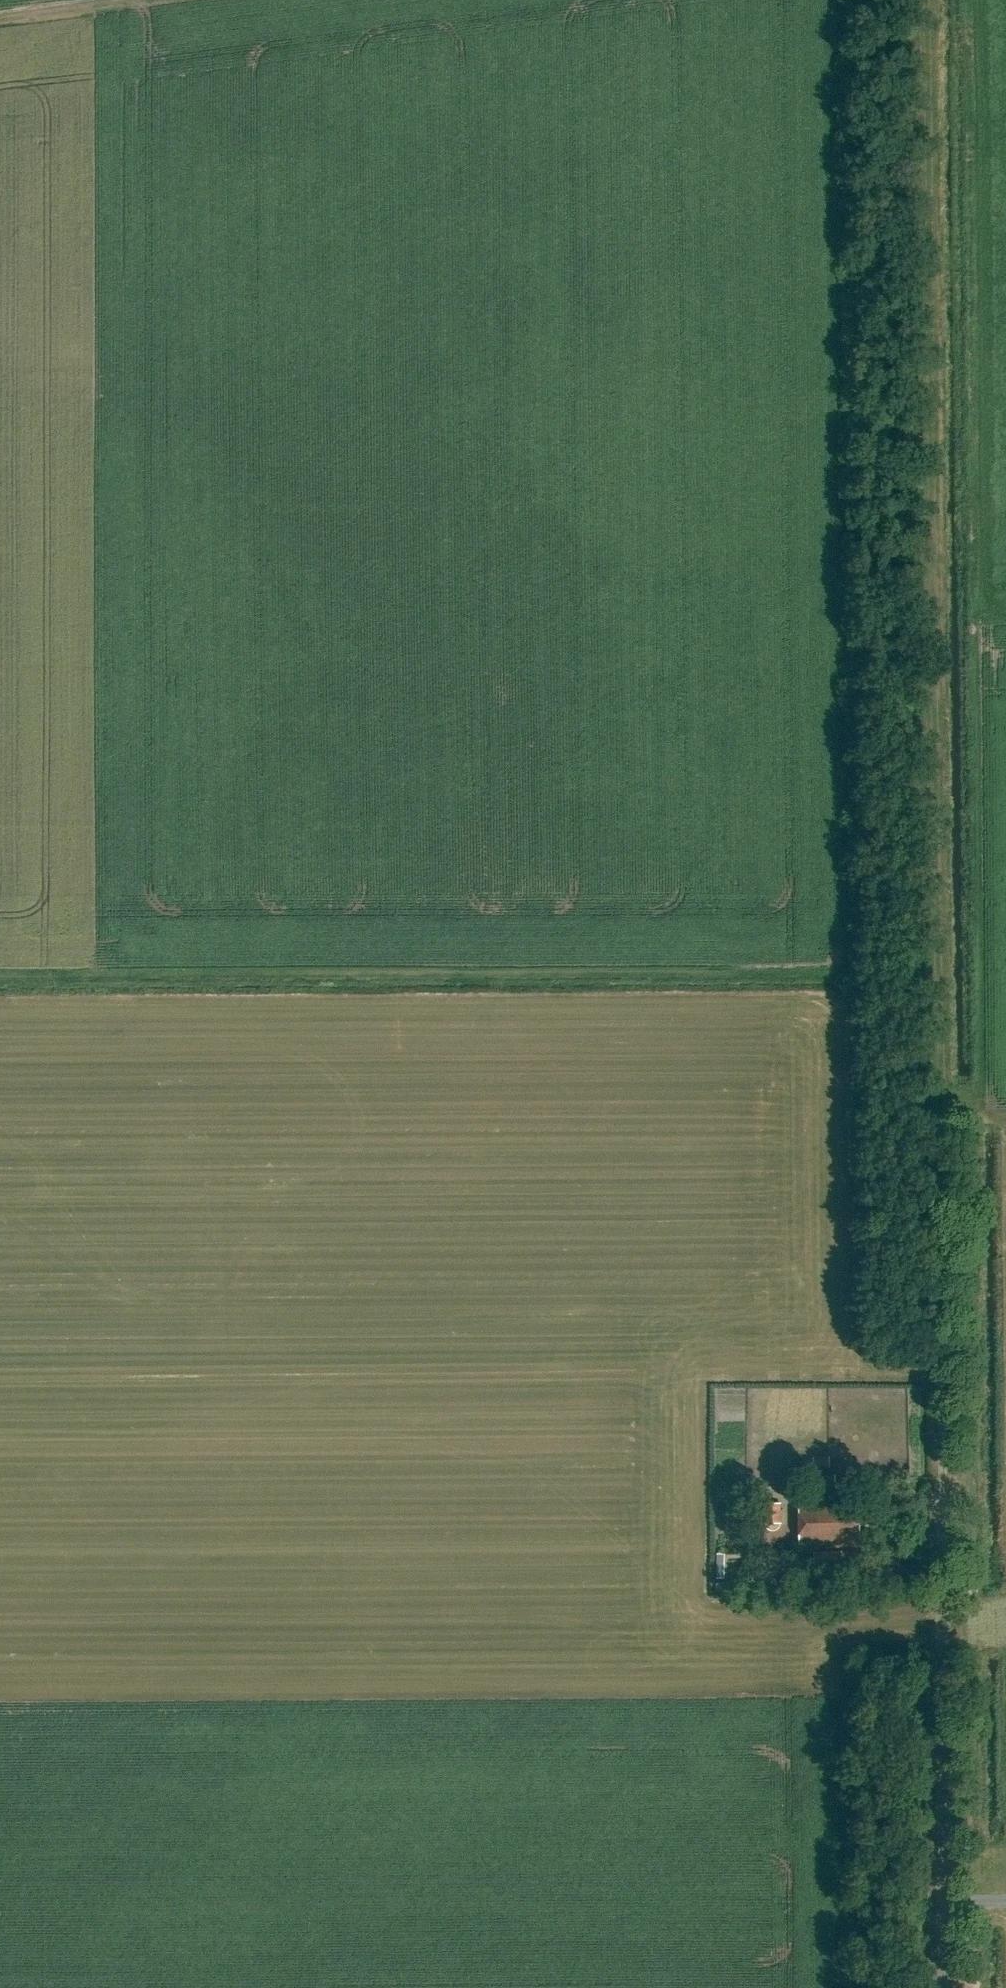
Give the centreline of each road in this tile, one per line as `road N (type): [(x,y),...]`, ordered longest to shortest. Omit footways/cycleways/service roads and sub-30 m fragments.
road 1 (unclassified): [(941,1458),(944,1987)]

